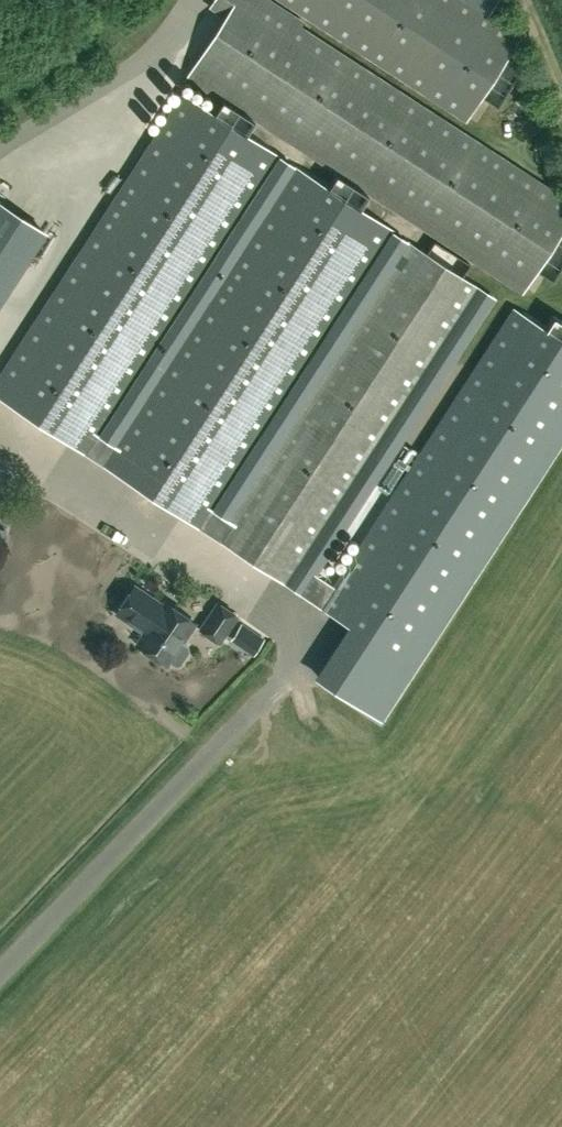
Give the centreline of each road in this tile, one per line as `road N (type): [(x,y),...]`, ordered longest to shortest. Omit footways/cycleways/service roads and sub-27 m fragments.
road 1 (unclassified): [(0,150),(141,65),(192,0)]

